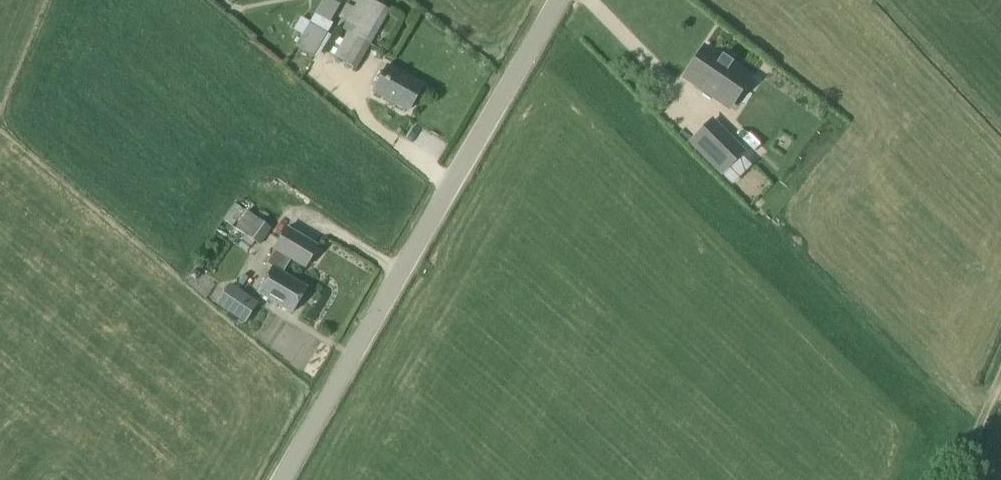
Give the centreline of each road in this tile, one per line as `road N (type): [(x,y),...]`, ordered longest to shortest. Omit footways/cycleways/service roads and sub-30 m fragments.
road 1 (unclassified): [(281,479),(558,0)]
road 2 (track): [(952,479),(1000,367)]

